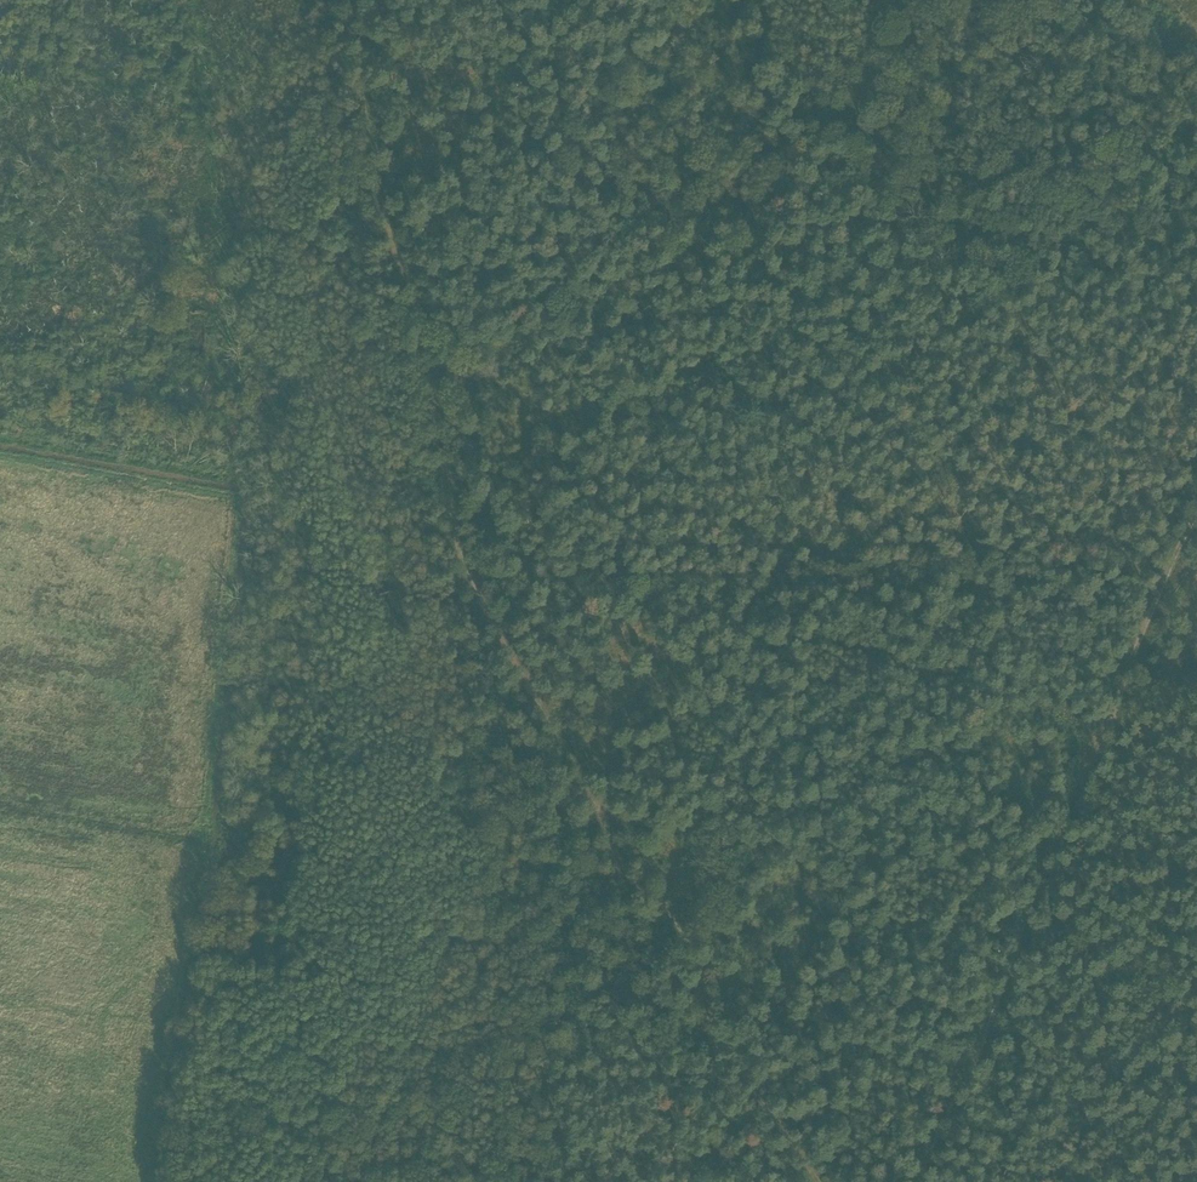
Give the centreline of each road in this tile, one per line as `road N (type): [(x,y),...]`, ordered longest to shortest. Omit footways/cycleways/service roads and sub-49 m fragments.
road 1 (track): [(347,0),(371,152),(432,365),(449,501),(473,588),(588,786),(619,863),(665,905),(694,954),(710,1027),(813,1181)]
road 2 (track): [(915,1181),(1110,717)]
road 3 (track): [(1110,717),(1196,516)]

